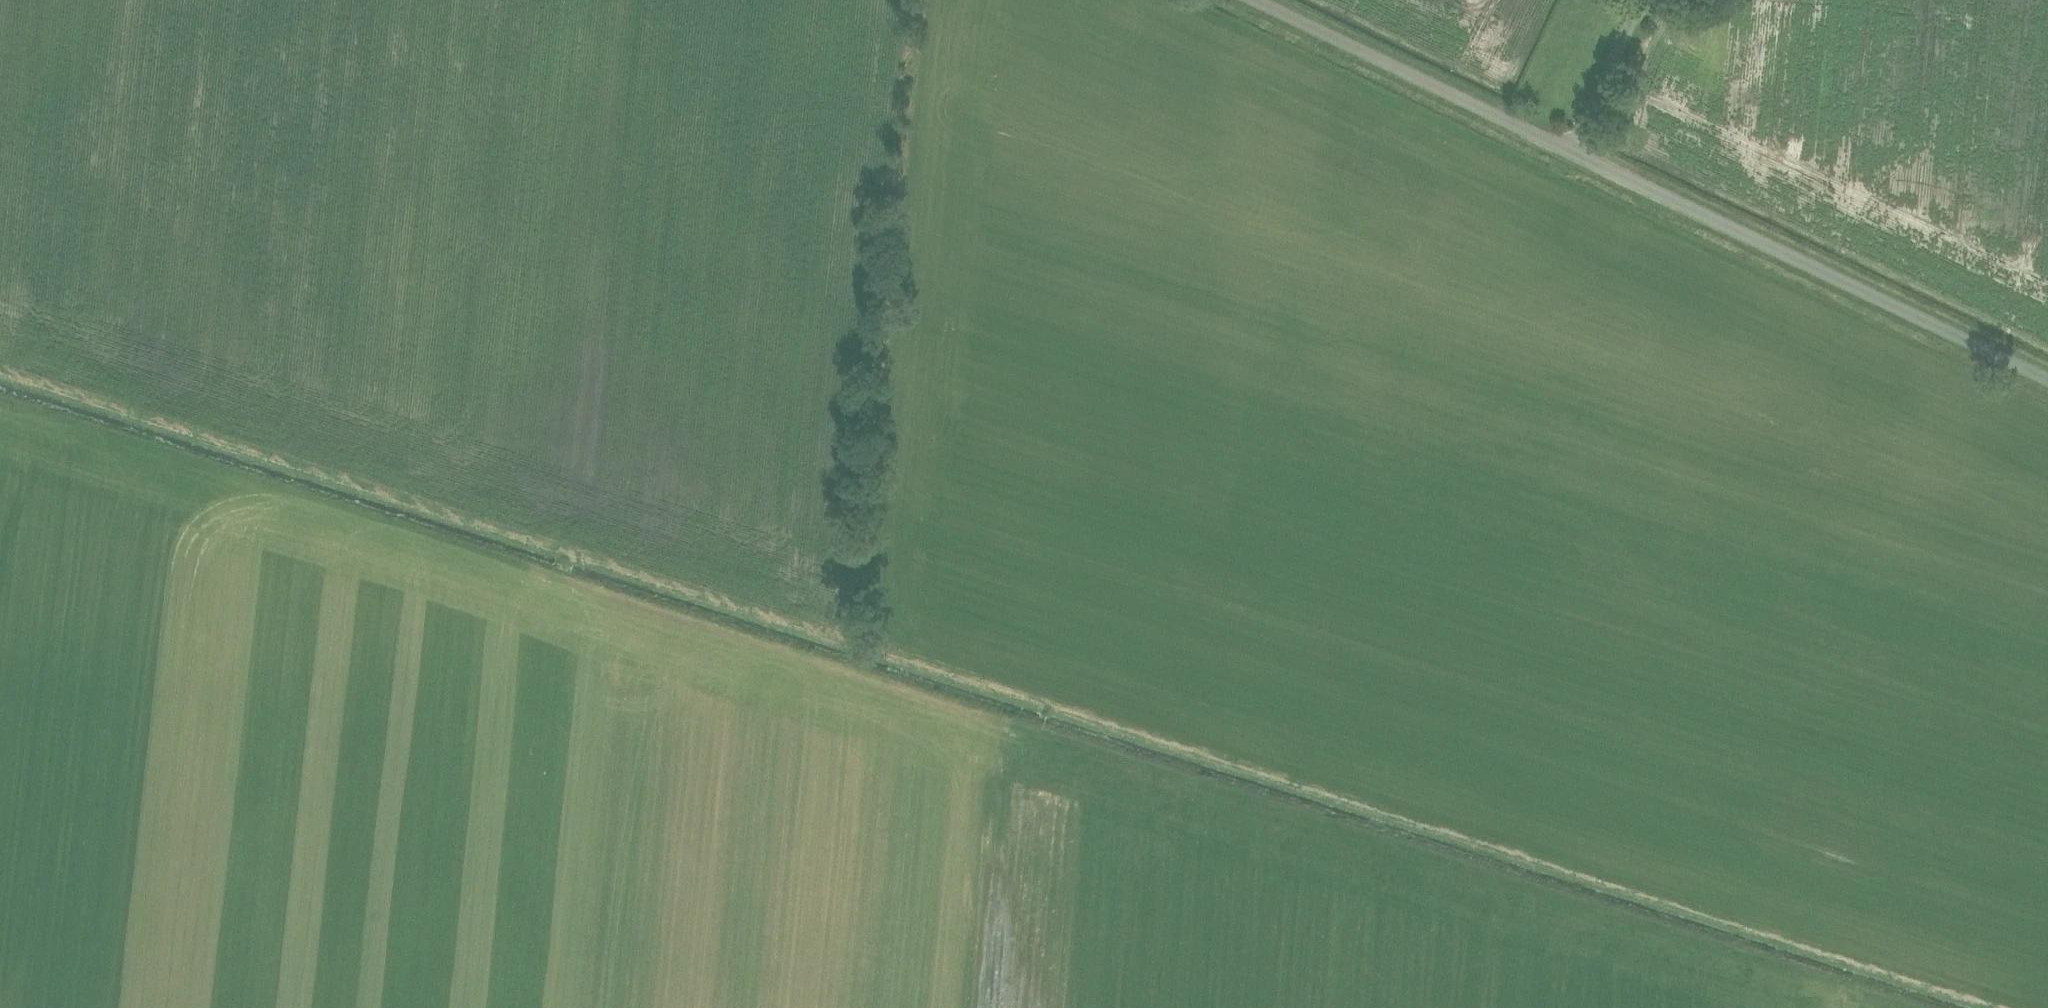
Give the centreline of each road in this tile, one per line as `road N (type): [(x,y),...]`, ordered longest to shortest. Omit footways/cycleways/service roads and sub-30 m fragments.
road 1 (unclassified): [(2047,381),(1255,0)]

